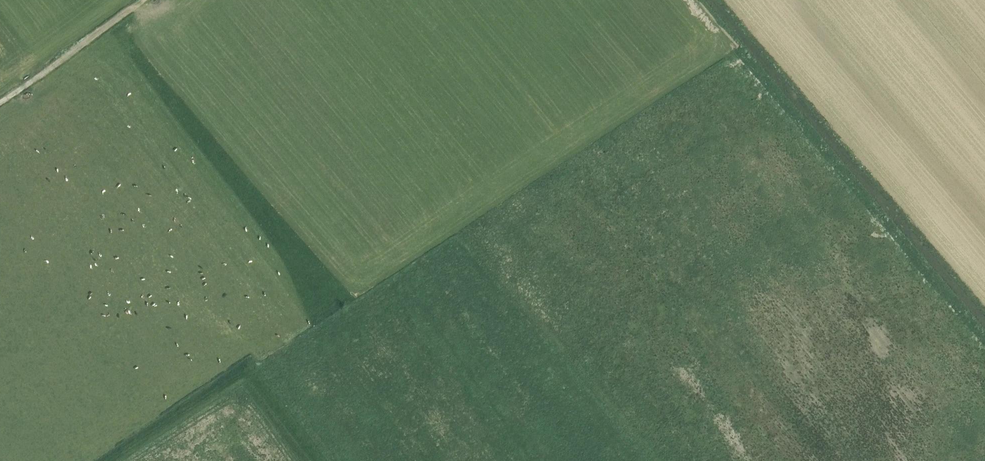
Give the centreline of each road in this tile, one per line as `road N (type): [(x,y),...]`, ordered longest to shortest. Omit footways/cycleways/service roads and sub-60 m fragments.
road 1 (track): [(0,102),(142,0)]

